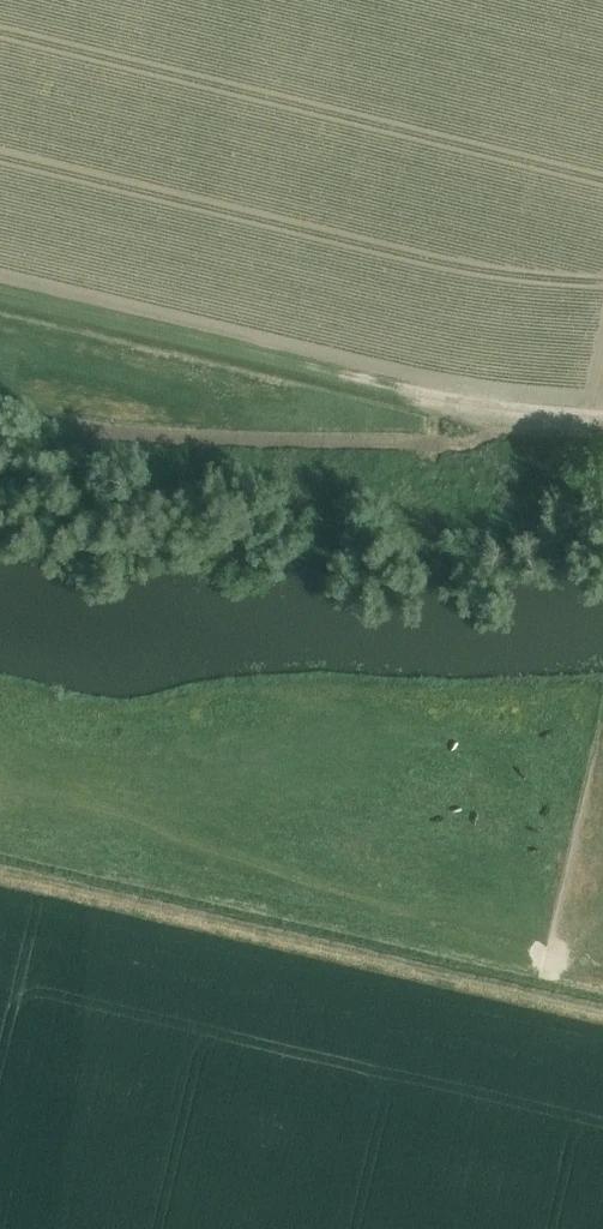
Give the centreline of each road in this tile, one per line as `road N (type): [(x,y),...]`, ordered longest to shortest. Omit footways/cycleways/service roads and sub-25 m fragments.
road 1 (track): [(602,925),(573,953),(551,958),(0,782)]
road 2 (track): [(0,881),(602,1020)]
road 3 (track): [(602,419),(451,402),(0,293)]

